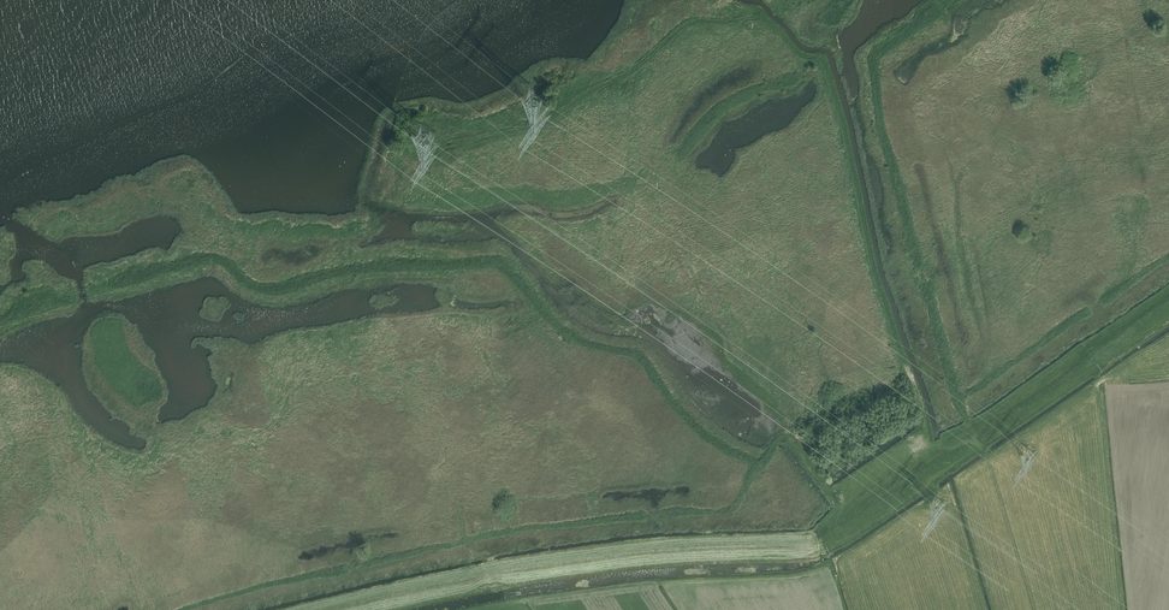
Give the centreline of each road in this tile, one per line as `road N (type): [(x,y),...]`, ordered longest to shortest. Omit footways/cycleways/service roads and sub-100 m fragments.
road 1 (track): [(840,507),(793,441),(780,439),(758,466),(702,436),(640,362),(566,333),(504,267),(383,267),(270,291),(206,262),(95,292)]
road 2 (track): [(970,426),(931,451),(820,59),(794,49),(757,13),(684,25),(631,72)]
road 3 (track): [(758,466),(724,511),(497,534),(190,609)]
road 4 (track): [(970,426),(921,280),(874,65),(949,0)]
road 5 (track): [(813,56),(802,75),(719,112),(680,156),(631,186),(438,202)]

